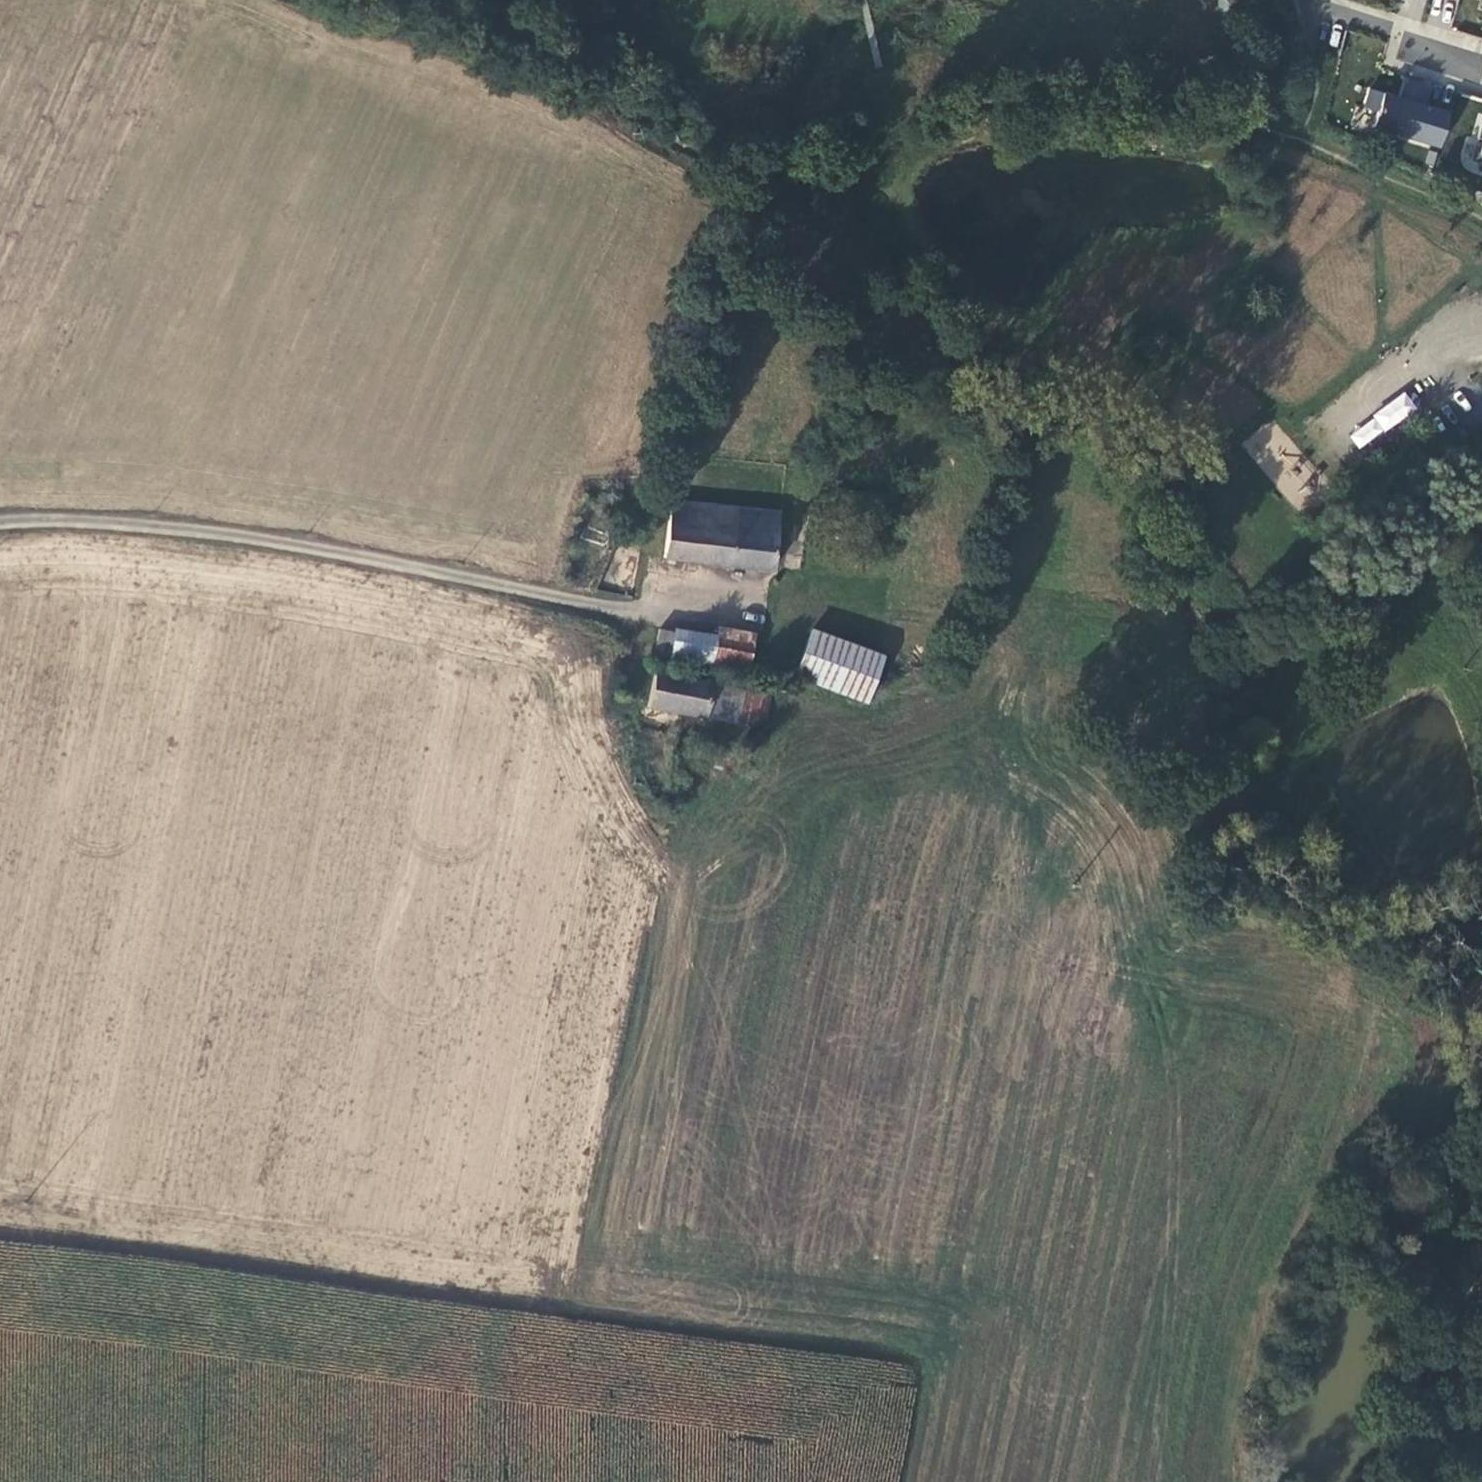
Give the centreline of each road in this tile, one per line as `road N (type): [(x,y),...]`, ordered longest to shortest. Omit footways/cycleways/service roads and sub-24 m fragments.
road 1 (residential): [(1337,0),(1481,82)]

